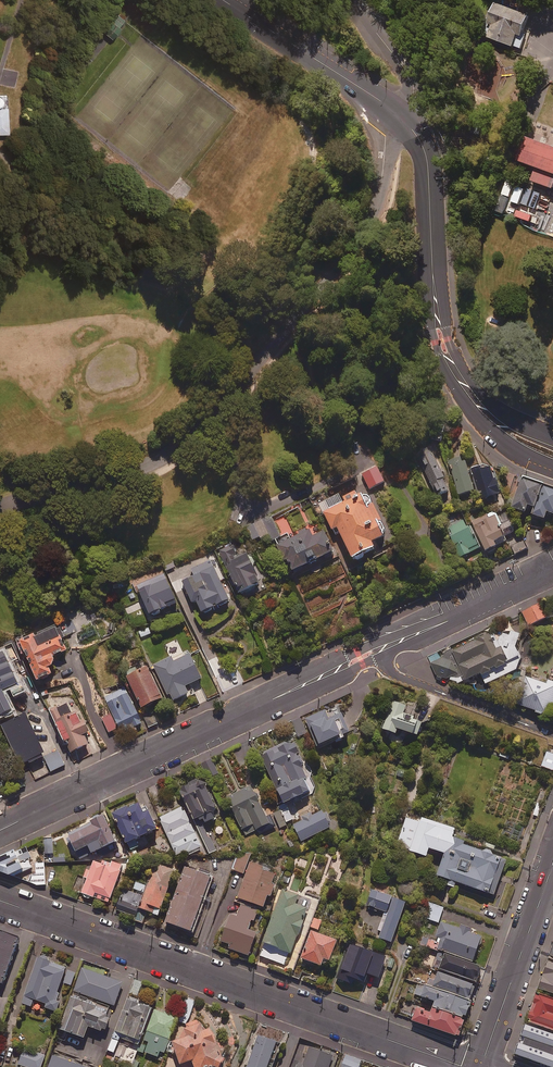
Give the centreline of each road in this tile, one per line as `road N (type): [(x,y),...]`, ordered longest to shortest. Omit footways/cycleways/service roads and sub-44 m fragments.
road 1 (tertiary): [(385,104),(381,186),(368,227),(215,416),(168,454),(98,484),(0,511)]
road 2 (residential): [(479,1066),(0,897)]
road 3 (residential): [(0,831),(361,662)]
road 4 (tertiary): [(410,125),(428,157),(436,286),(456,372),(485,413),(552,454)]
road 5 (residential): [(361,662),(552,574)]
road 6 (tertiary): [(552,868),(486,1066)]
road 7 (residential): [(361,662),(552,735)]
road 8 (tertiary): [(224,0),(385,104)]
road 9 (tertiary): [(351,0),(401,70),(412,97),(410,125)]

